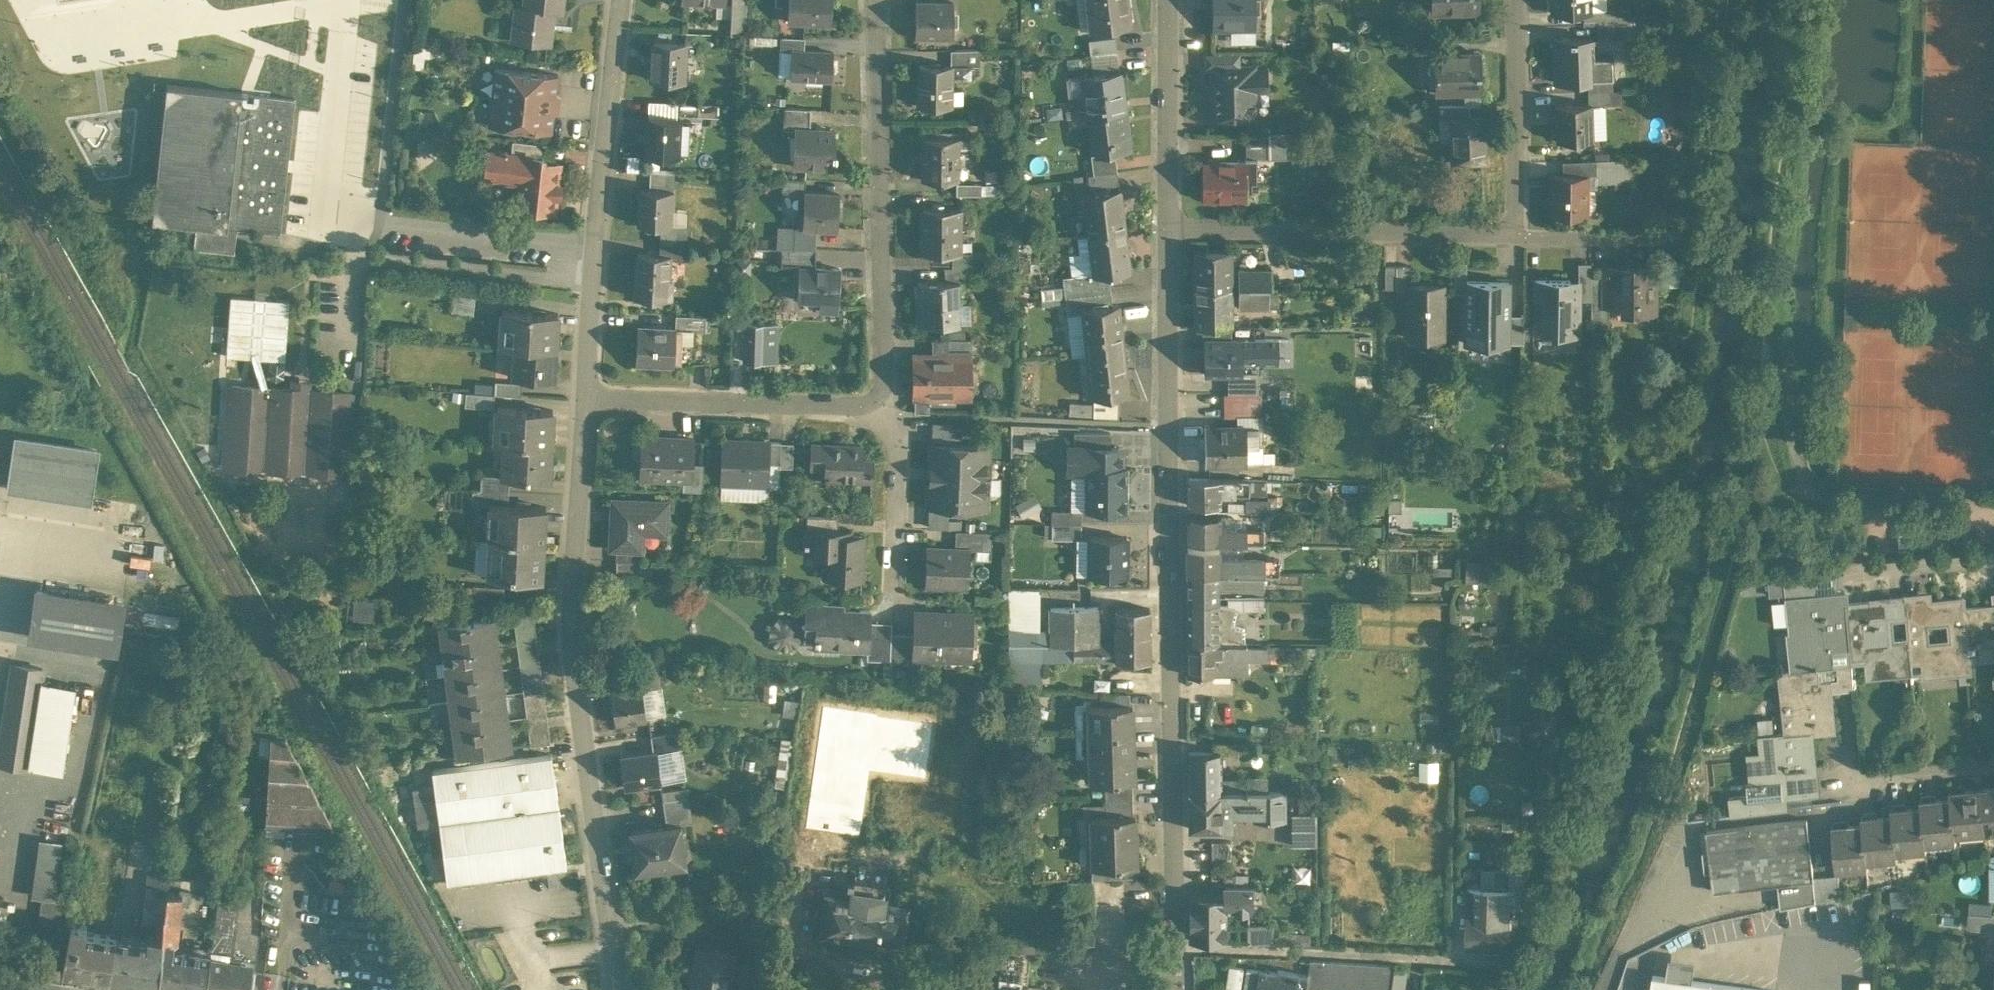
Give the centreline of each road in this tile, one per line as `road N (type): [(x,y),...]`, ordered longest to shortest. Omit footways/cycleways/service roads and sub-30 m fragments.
road 1 (residential): [(1182,989),(1177,230)]
road 2 (residential): [(623,989),(589,754),(587,397)]
road 3 (residential): [(895,411),(883,0)]
road 4 (residential): [(587,397),(622,0)]
road 5 (residential): [(1177,230),(1521,238)]
road 6 (residential): [(587,397),(895,411)]
road 7 (residential): [(1515,0),(1521,238)]
road 8 (residential): [(1177,230),(1179,0)]
road 9 (residential): [(895,411),(902,440),(901,607)]
road 10 (residential): [(1993,559),(1839,575)]
road 11 (residential): [(1521,238),(1666,243)]
road 12 (residential): [(1993,768),(1859,781)]

